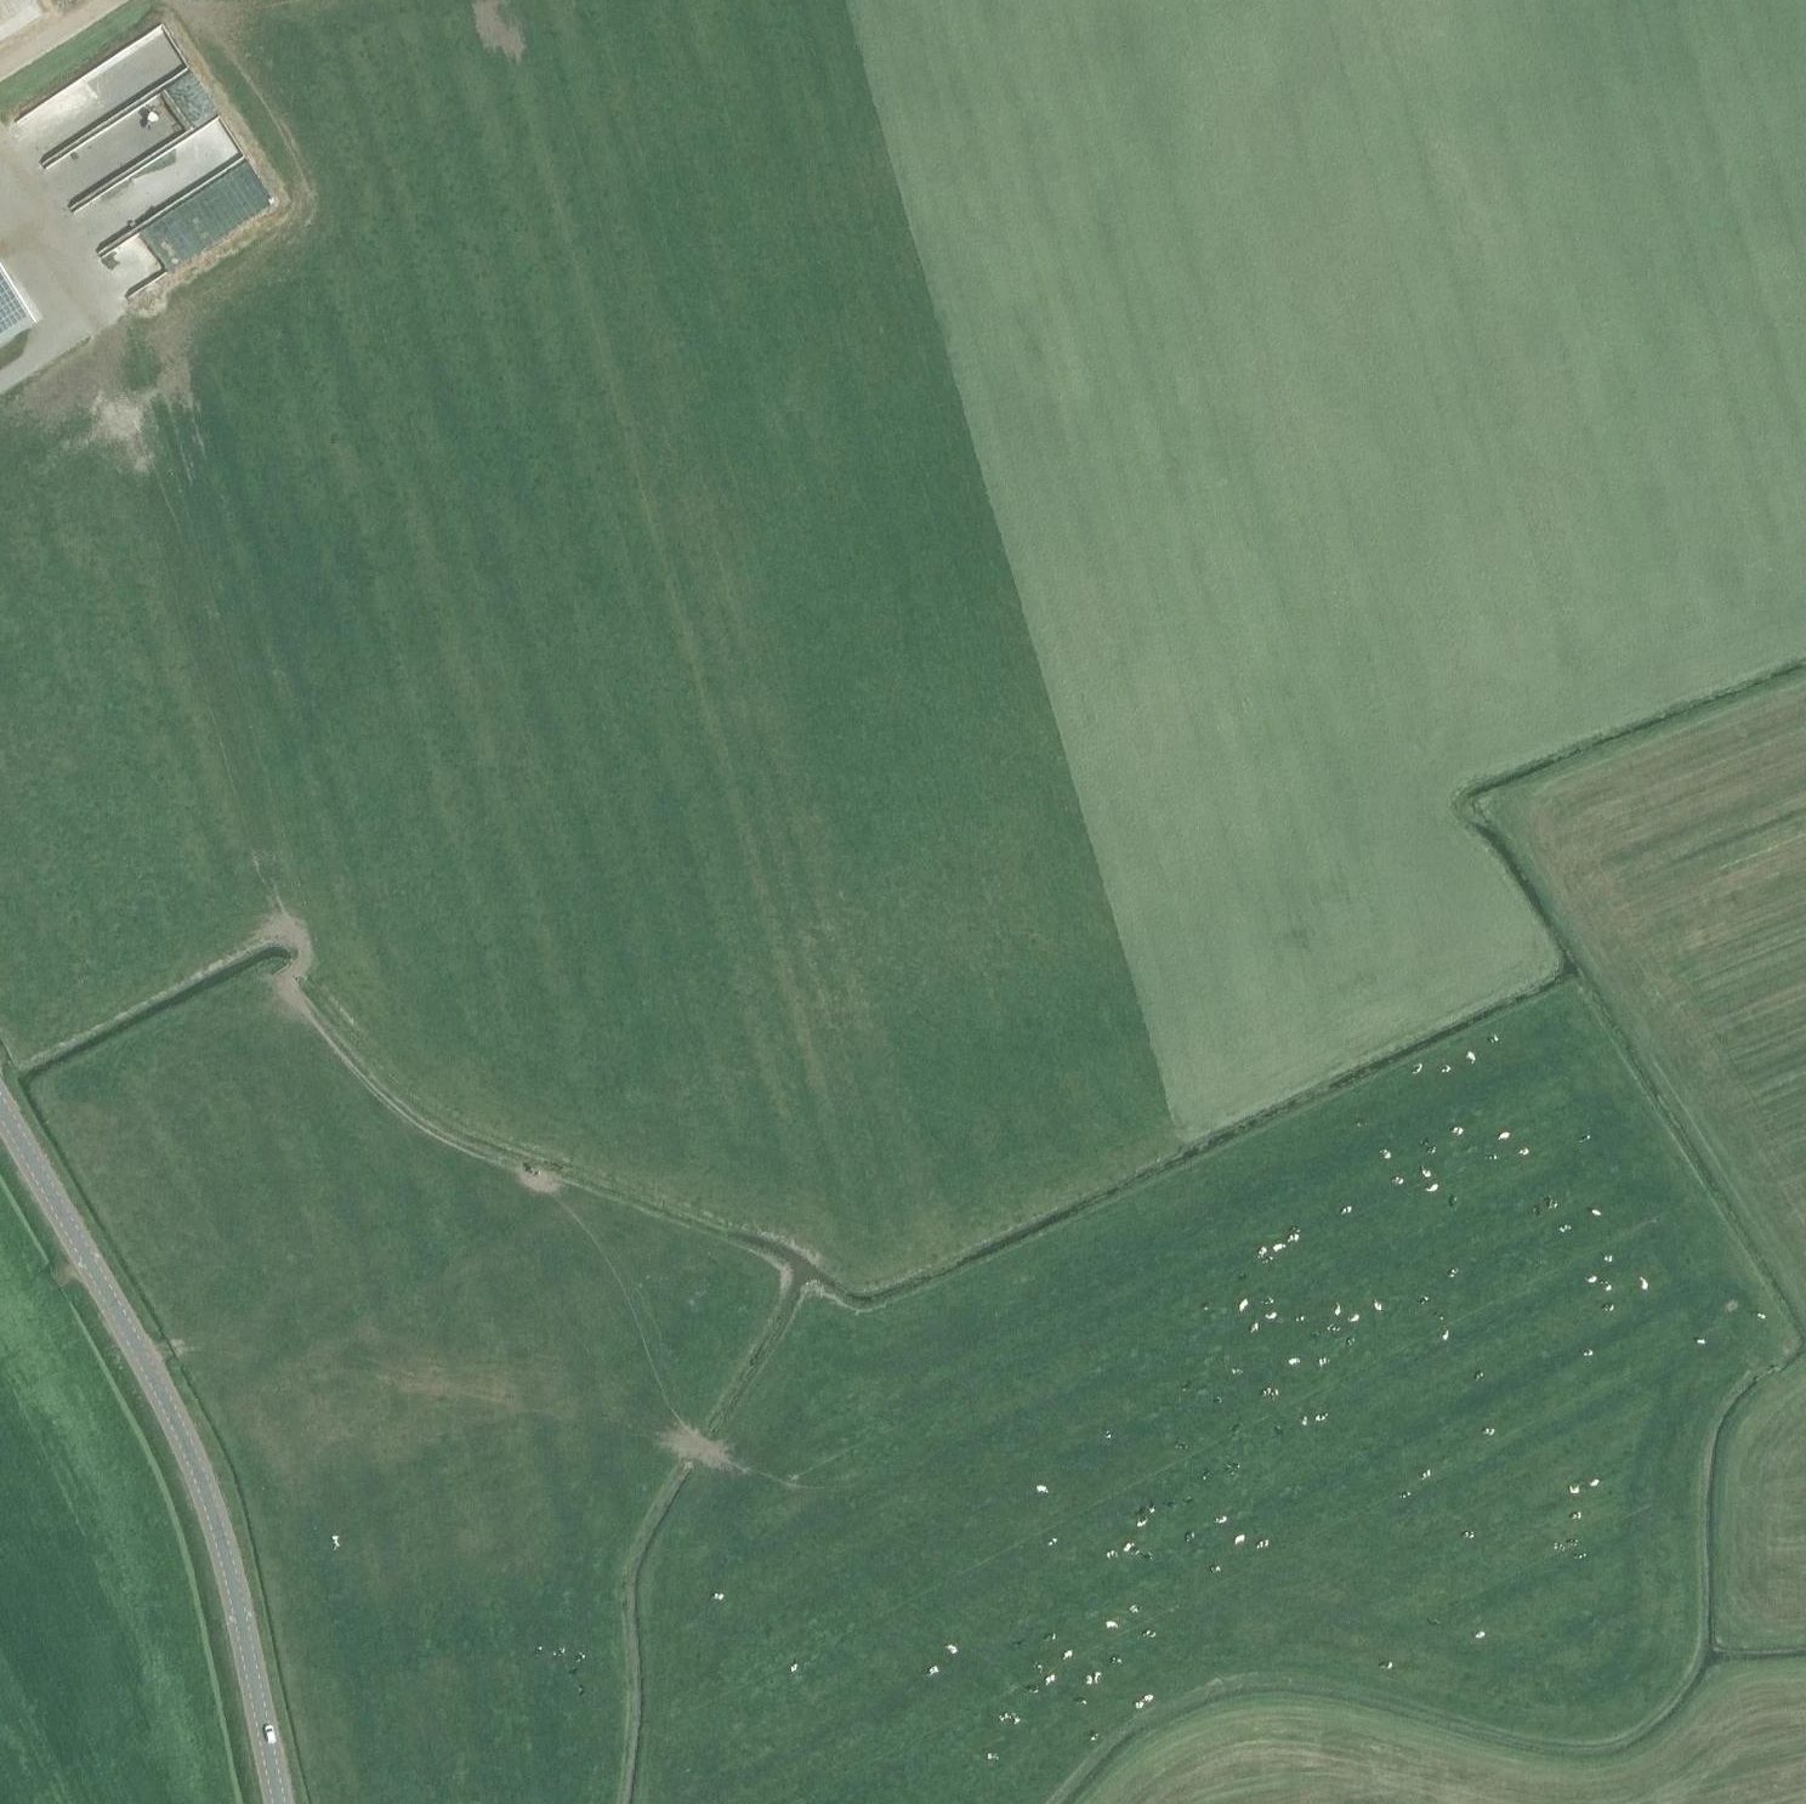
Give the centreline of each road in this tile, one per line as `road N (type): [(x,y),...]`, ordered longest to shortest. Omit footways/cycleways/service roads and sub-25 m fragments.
road 1 (tertiary): [(281,1803),(214,1509),(149,1365),(0,1103)]
road 2 (track): [(106,0),(0,64)]

